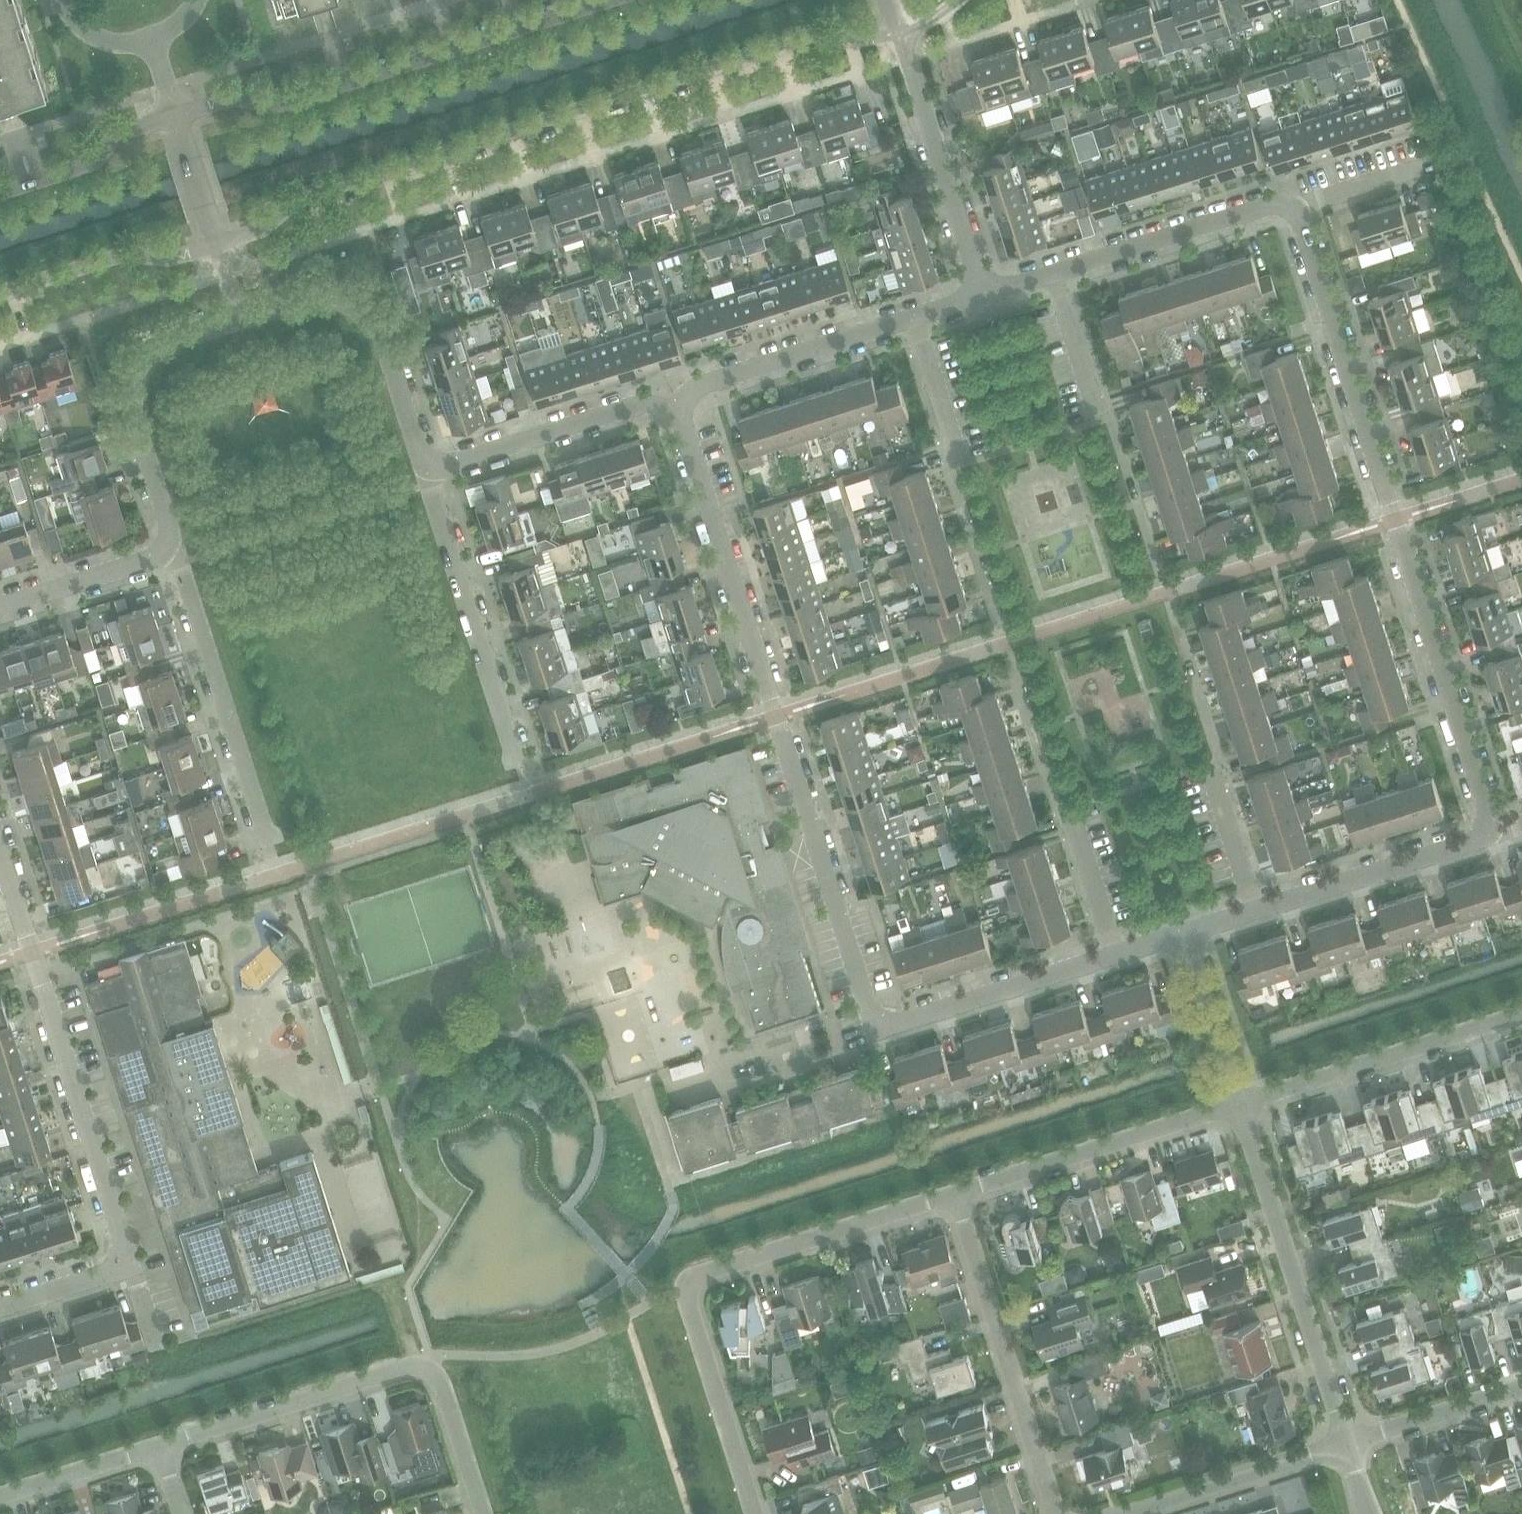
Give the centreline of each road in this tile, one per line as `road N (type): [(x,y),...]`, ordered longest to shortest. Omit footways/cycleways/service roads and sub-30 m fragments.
road 1 (residential): [(217,244),(265,227),(323,181),(812,37),(873,40),(900,32)]
road 2 (residential): [(1492,834),(1294,206)]
road 3 (residential): [(882,1019),(867,1006),(678,406)]
road 4 (residential): [(751,1513),(689,1305),(690,1282),(955,1195)]
road 5 (residential): [(606,0),(283,104),(231,97),(176,114)]
road 6 (residential): [(483,1513),(429,1369),(411,1367),(160,1446)]
road 7 (residential): [(127,1258),(0,851)]
road 8 (residential): [(1346,1441),(1241,1105)]
road 9 (residential): [(275,879),(177,550)]
road 10 (residential): [(519,795),(427,473)]
road 11 (residential): [(1058,1513),(955,1195)]
road 12 (residential): [(241,318),(326,295),(360,305),(381,332),(427,473)]
road 13 (residential): [(177,550),(133,394),(153,355),(241,318)]
road 14 (residential): [(955,1195),(1241,1105)]
road 15 (residential): [(1241,1105),(1521,1015)]
road 16 (residential): [(983,293),(900,32)]
road 17 (residential): [(427,473),(646,401),(678,406)]
road 18 (residential): [(678,406),(697,384),(914,315)]
road 19 (residential): [(1053,273),(1271,202),(1294,206)]
road 20 (residential): [(1253,911),(1492,834)]
road 21 (residential): [(882,1019),(904,1020),(1115,954)]
road 22 (residential): [(1118,1513),(1346,1441)]
road 23 (residential): [(0,294),(122,256),(174,259),(217,244)]
road 24 (residential): [(176,114),(120,133),(88,165),(0,193)]
road 25 (residential): [(0,608),(177,550)]
road 26 (residential): [(1346,1441),(1521,1386)]
road 27 (residential): [(1241,1105),(1187,932)]
road 28 (residential): [(160,1446),(0,1496)]
road 29 (residential): [(960,465),(914,315)]
road 30 (residential): [(1294,206),(1439,160)]
road 31 (residential): [(1115,954),(1071,812)]
road 32 (residential): [(1253,911),(1210,769)]
road 33 (residential): [(1096,414),(1053,273)]
road 34 (residential): [(217,244),(176,114)]
road 35 (residential): [(0,1306),(127,1258)]

